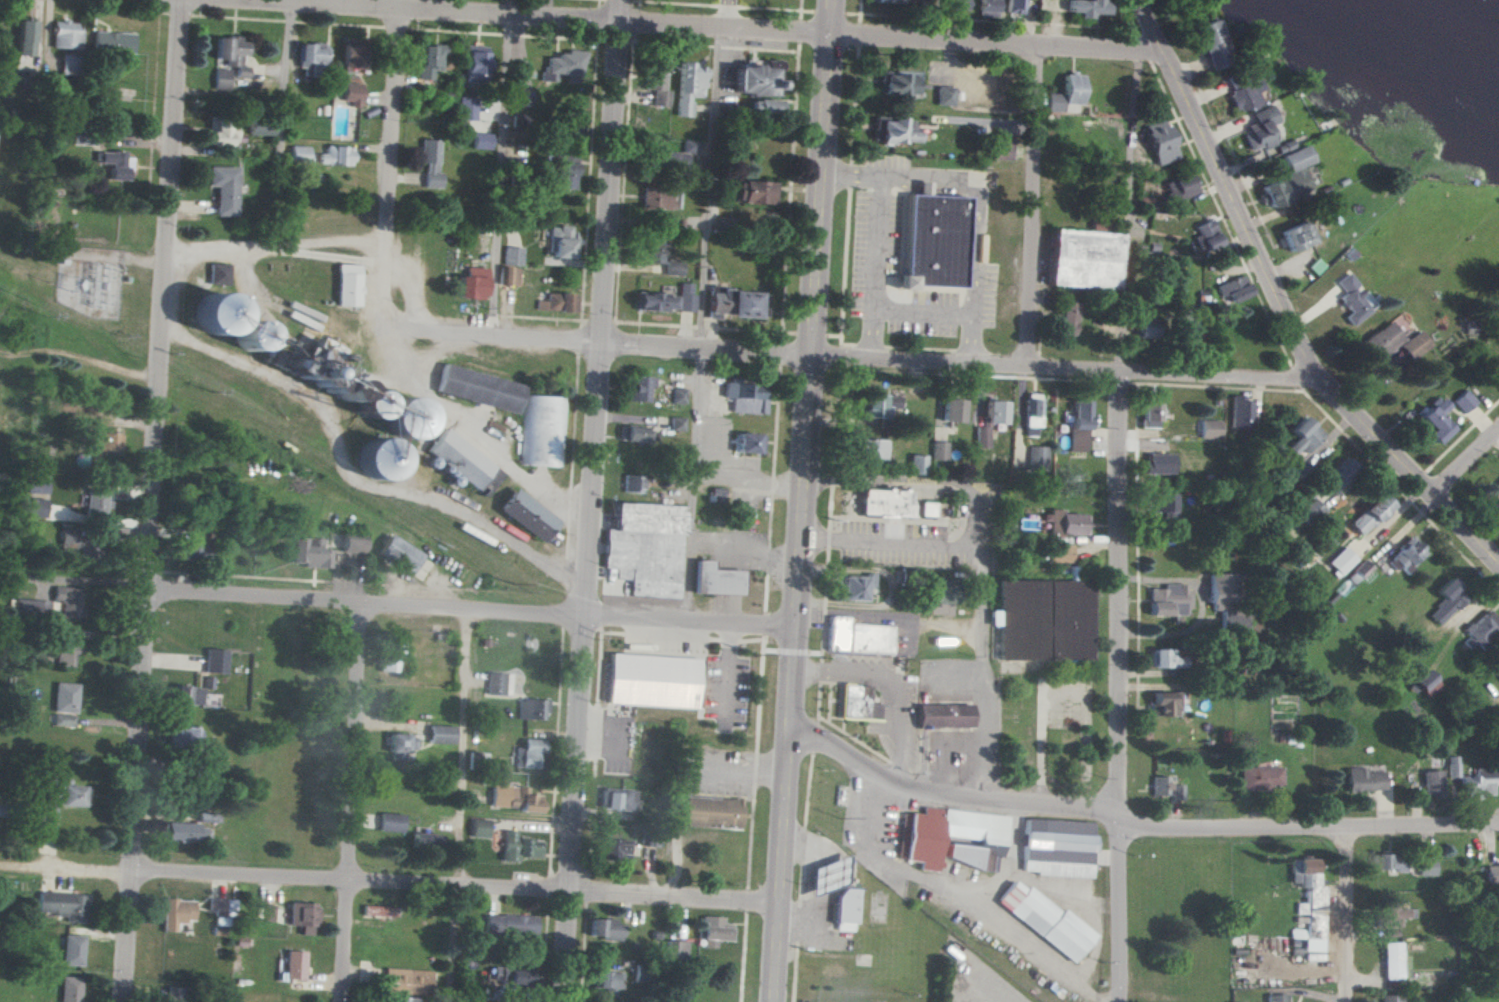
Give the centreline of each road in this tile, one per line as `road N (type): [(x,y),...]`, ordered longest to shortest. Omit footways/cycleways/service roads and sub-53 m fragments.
road 1 (primary): [(770,1001),(833,0)]
road 2 (residential): [(623,0),(560,1001)]
road 3 (residential): [(120,1001),(181,0)]
road 4 (residential): [(787,723),(939,795),(1084,808),(1172,828),(1498,828)]
road 5 (secondary): [(1498,566),(1321,380),(1137,0)]
road 6 (residential): [(127,873),(774,904)]
road 7 (residential): [(148,592),(792,630)]
road 8 (residential): [(1124,376),(1113,1001)]
road 9 (residential): [(832,34),(264,0)]
road 10 (residential): [(811,362),(1321,380)]
road 11 (residential): [(811,362),(388,322)]
road 12 (residential): [(358,603),(339,1001)]
road 13 (residential): [(832,34),(1163,56)]
road 14 (residential): [(1035,48),(1030,371)]
road 15 (residential): [(400,0),(388,322)]
road 16 (residential): [(1350,832),(1348,1001)]

